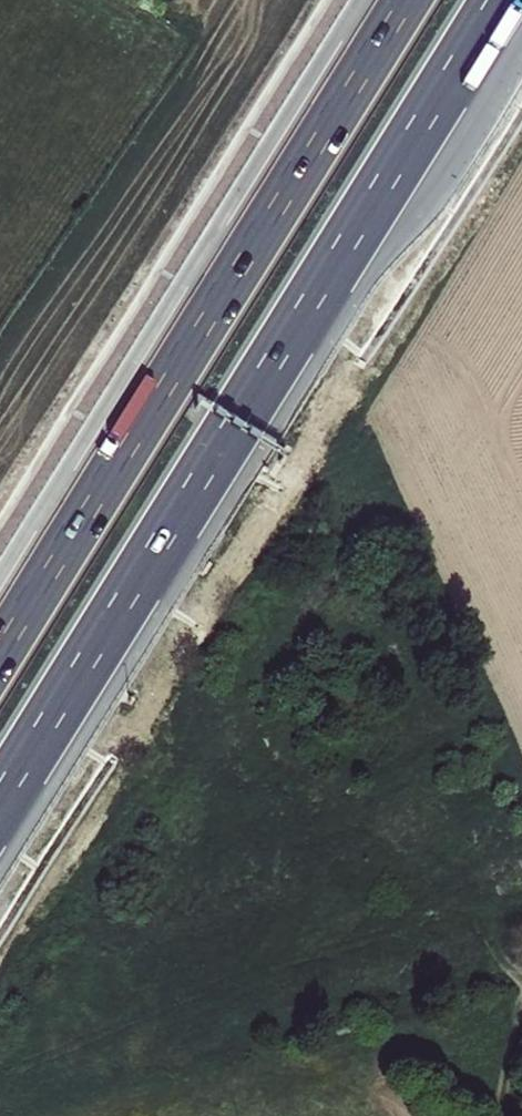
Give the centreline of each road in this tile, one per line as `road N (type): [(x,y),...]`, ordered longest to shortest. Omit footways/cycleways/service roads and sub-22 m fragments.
road 1 (motorway): [(0,795),(496,0)]
road 2 (motorway): [(402,0),(0,647)]

